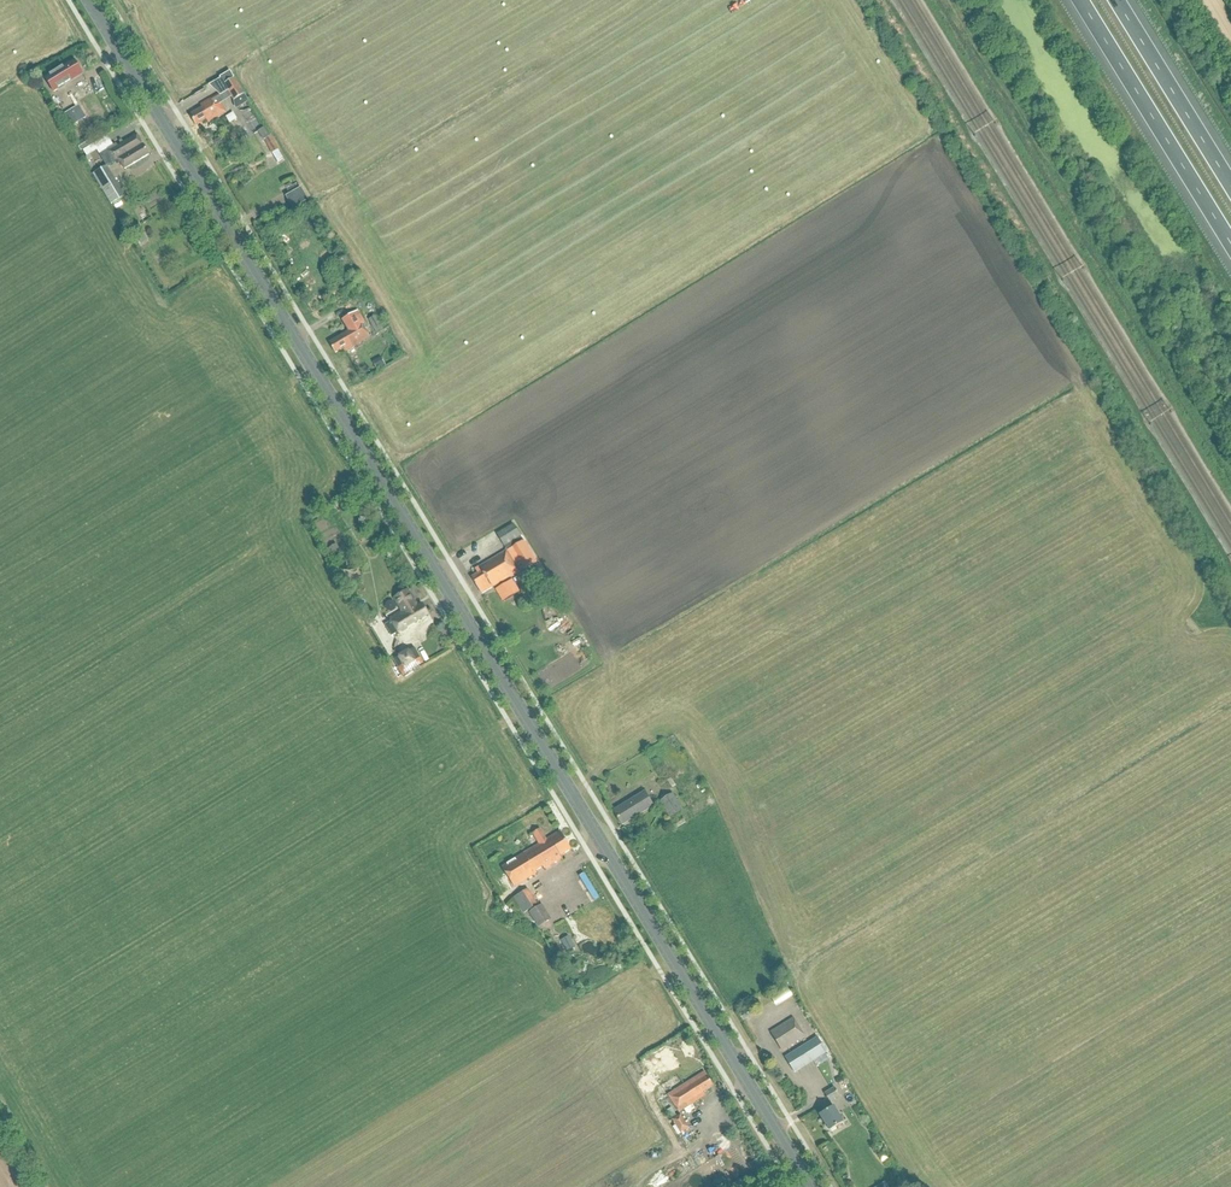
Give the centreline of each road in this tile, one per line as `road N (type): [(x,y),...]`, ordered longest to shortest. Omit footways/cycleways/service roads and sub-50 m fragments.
road 1 (secondary): [(811,1186),(88,0)]
road 2 (track): [(1230,464),(954,0)]
road 3 (motorway): [(1080,0),(1230,243)]
road 4 (motorway): [(1230,185),(1116,0)]

